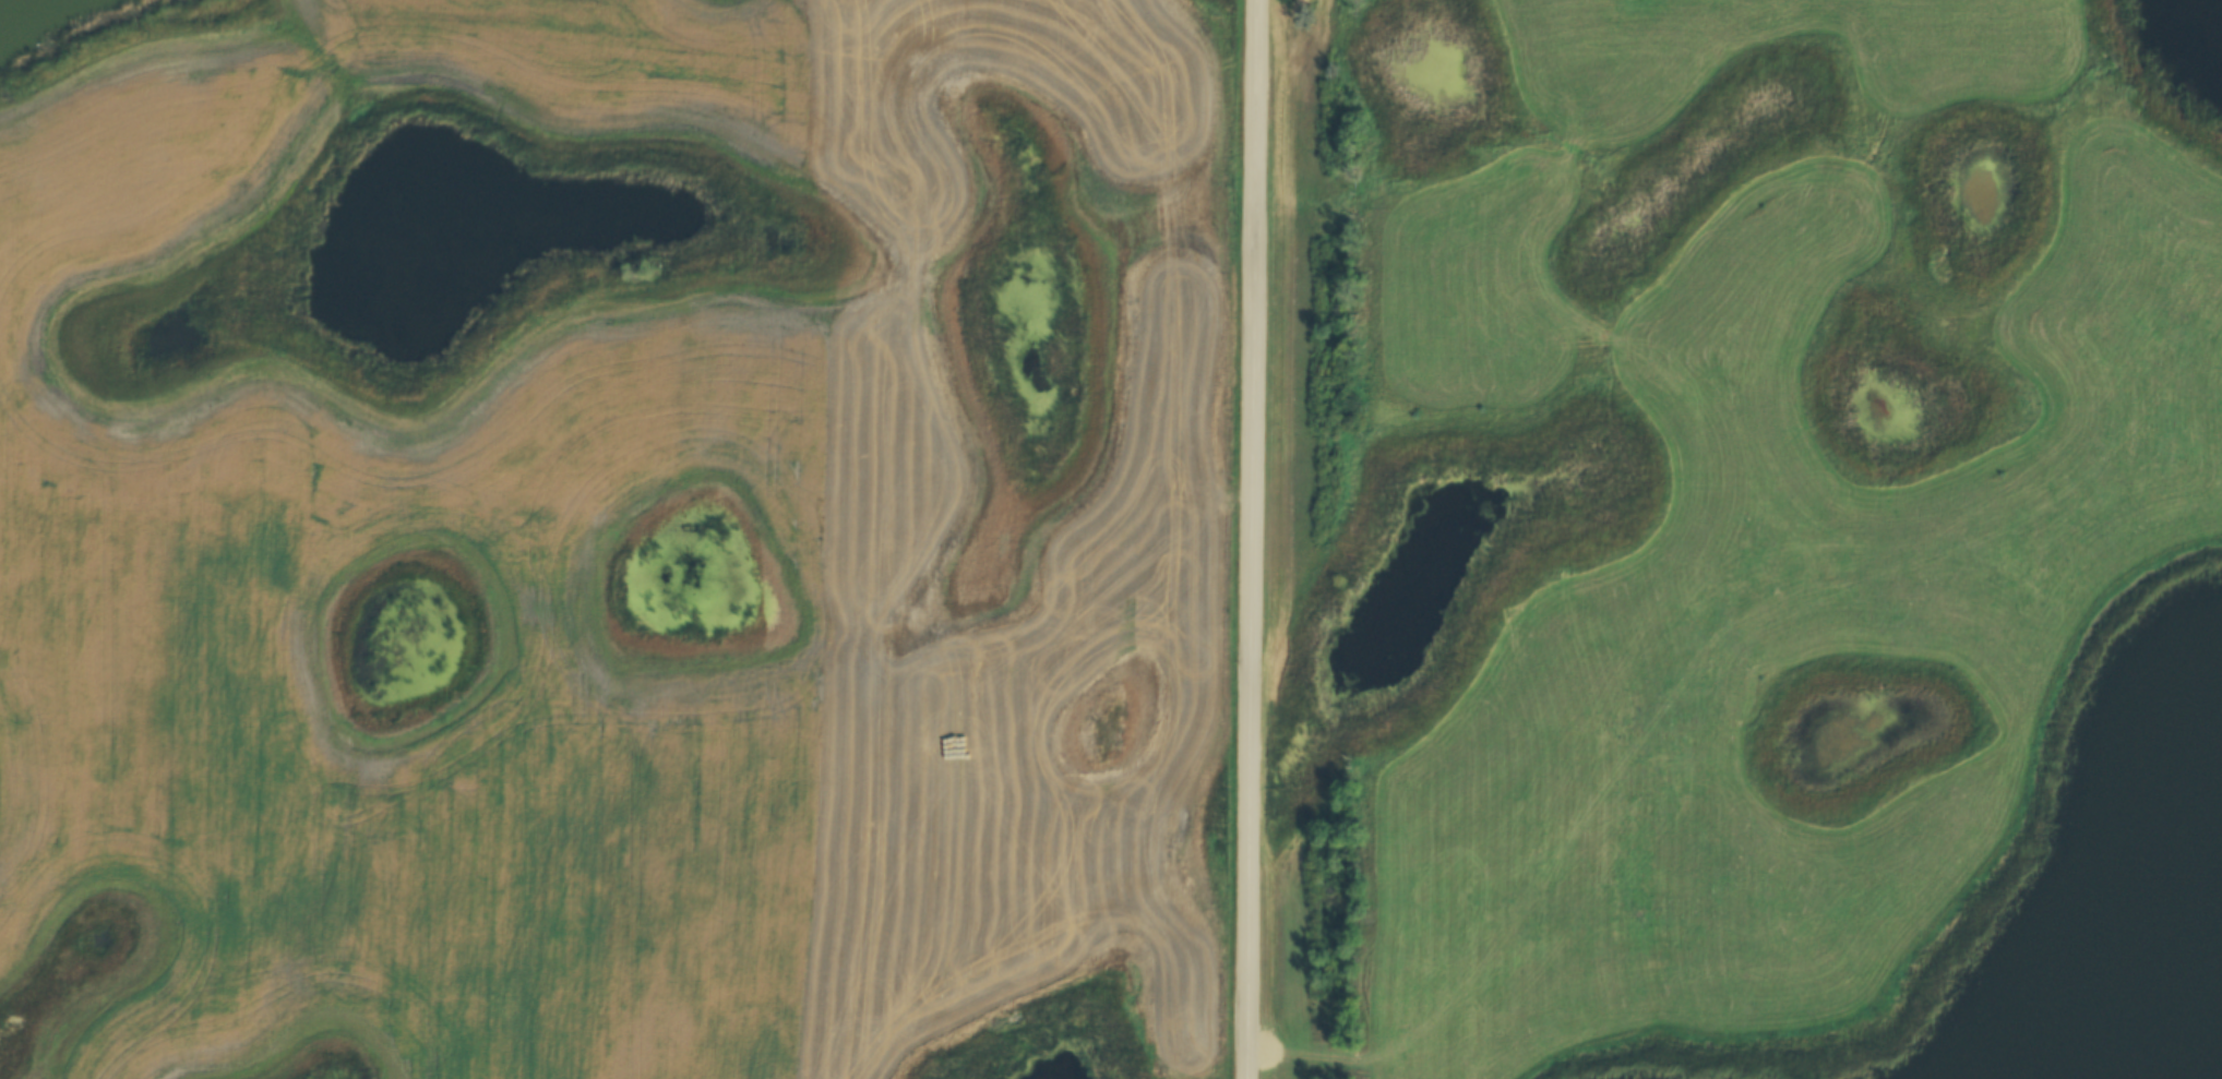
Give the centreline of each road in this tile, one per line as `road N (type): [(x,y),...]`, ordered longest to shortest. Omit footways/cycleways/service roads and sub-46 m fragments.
road 1 (tertiary): [(1258,1078),(1266,0)]

